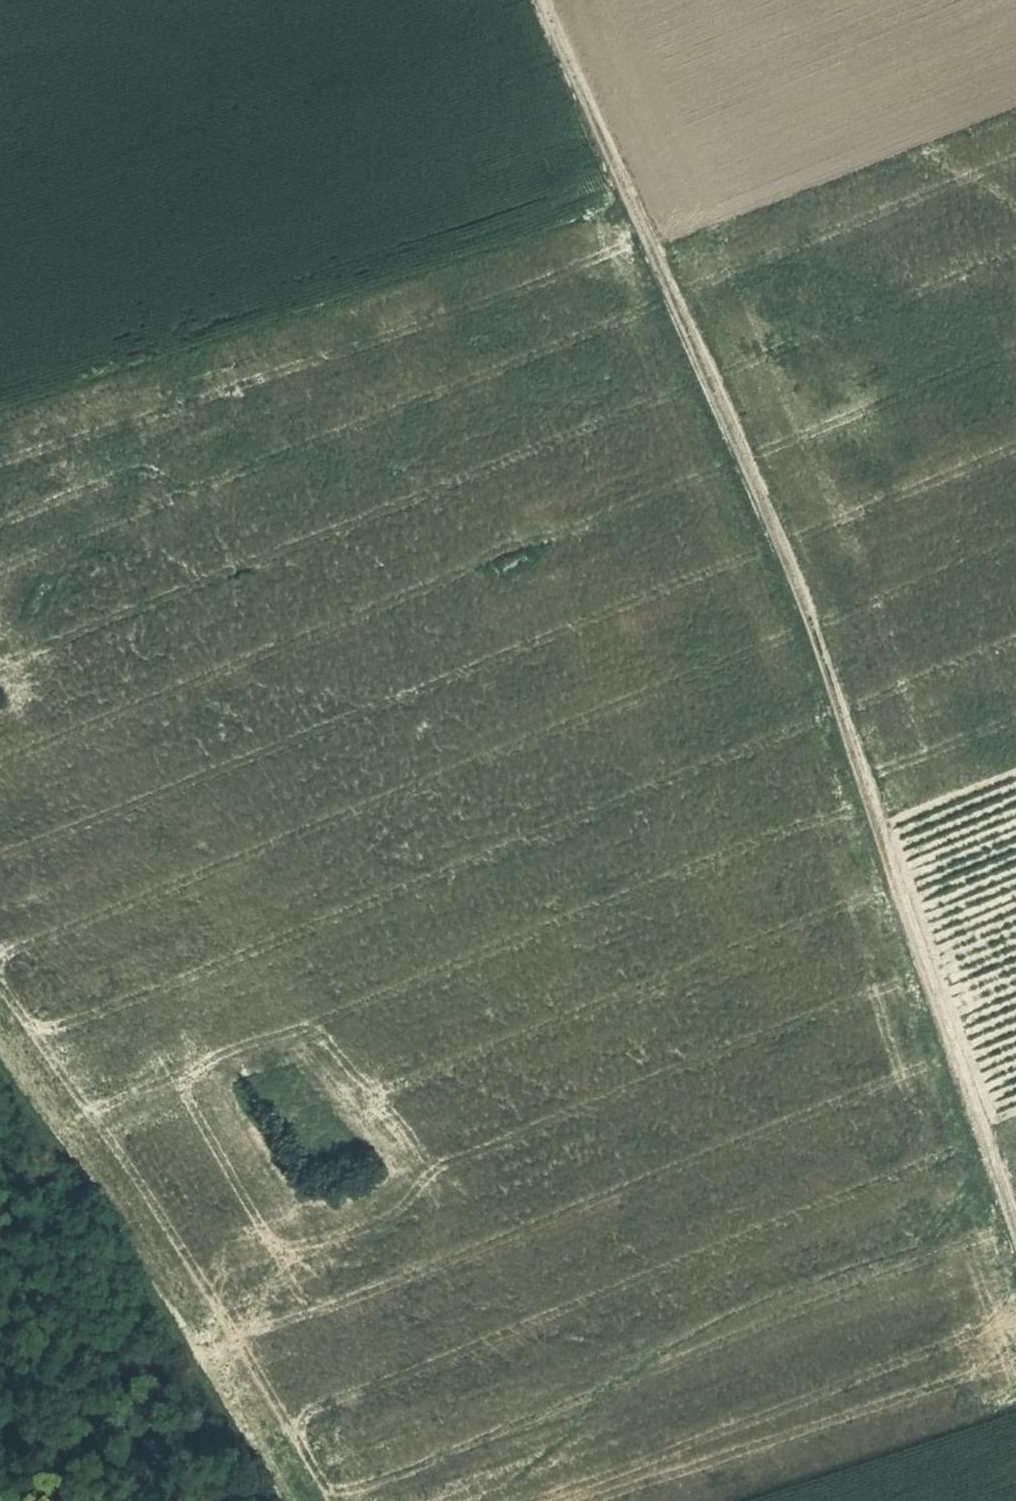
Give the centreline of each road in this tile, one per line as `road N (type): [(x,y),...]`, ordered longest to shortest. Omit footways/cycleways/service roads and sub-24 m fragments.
road 1 (track): [(1015,1225),(782,540),(543,0)]

